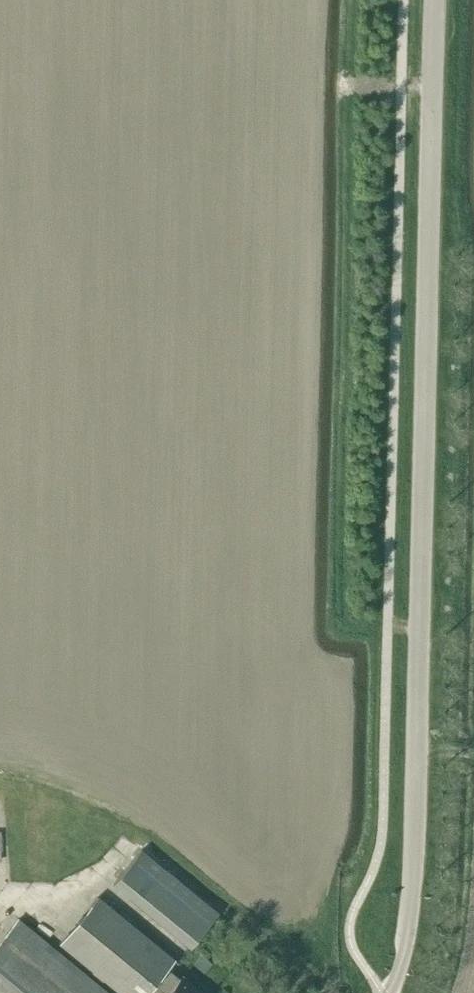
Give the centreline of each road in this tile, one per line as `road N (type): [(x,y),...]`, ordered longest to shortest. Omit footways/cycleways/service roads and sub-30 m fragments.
road 1 (tertiary): [(387,992),(410,896),(434,0)]

